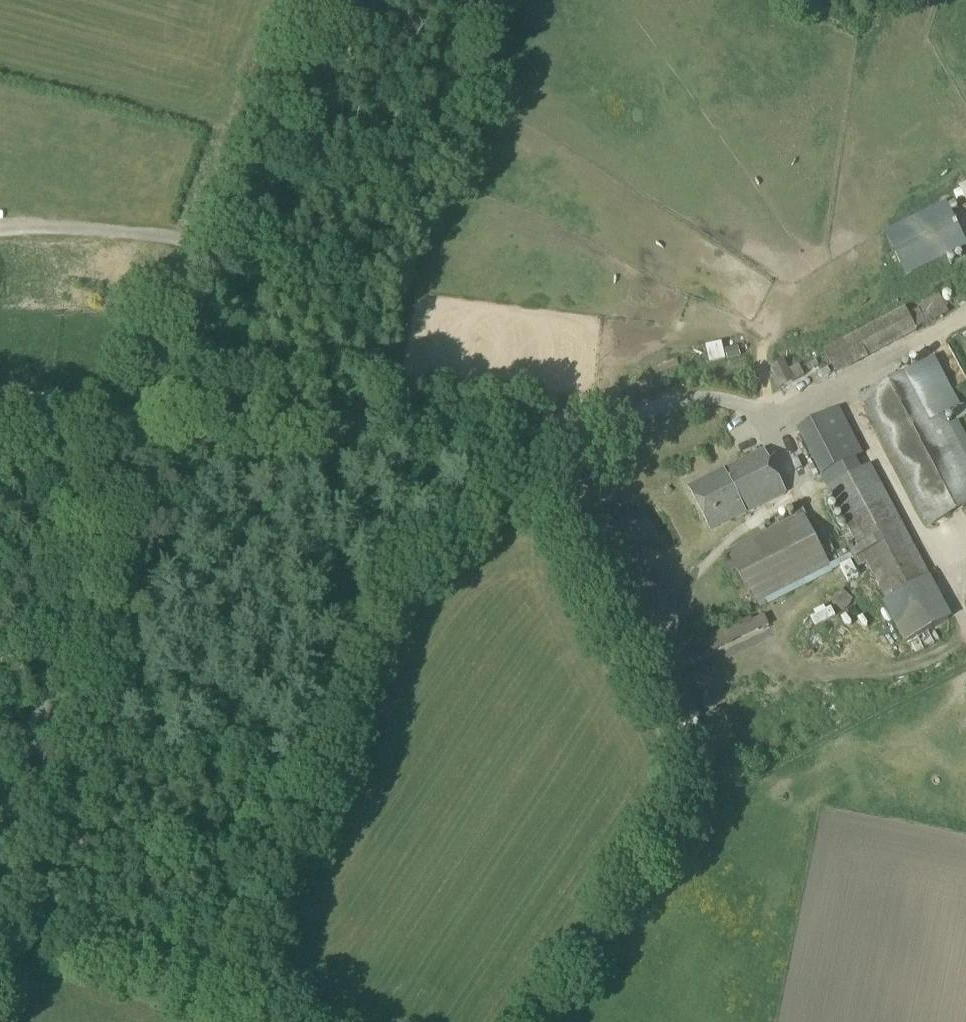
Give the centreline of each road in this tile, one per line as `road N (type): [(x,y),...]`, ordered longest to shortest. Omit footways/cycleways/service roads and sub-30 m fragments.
road 1 (unclassified): [(0,864),(292,0)]
road 2 (track): [(766,418),(718,401),(618,421),(152,414)]
road 3 (track): [(232,1021),(0,942)]
road 4 (track): [(152,414),(0,414)]

